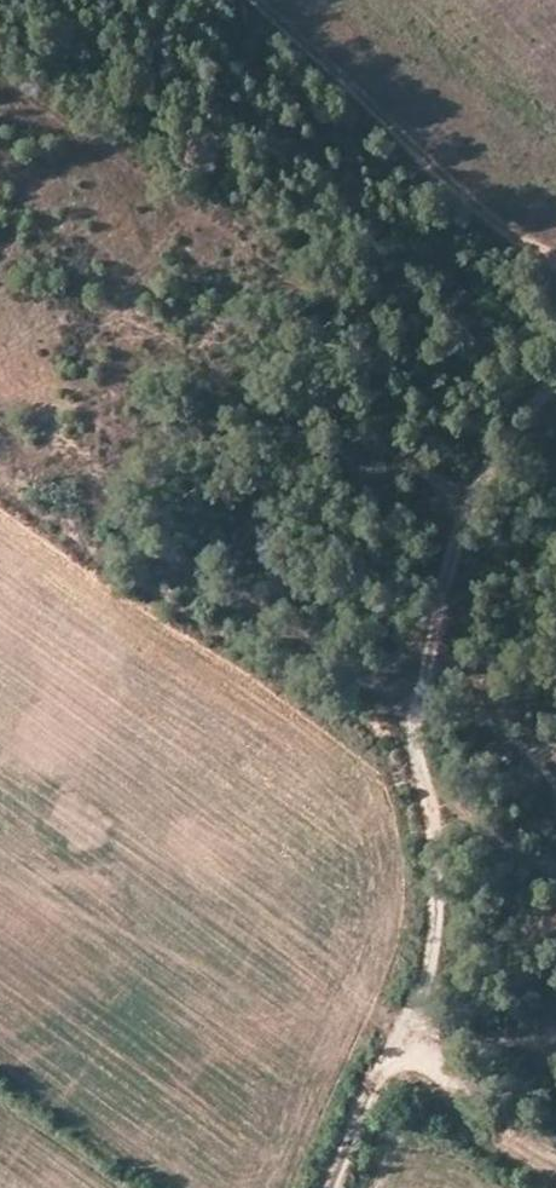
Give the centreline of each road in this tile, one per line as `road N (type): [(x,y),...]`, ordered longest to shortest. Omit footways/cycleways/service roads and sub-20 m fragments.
road 1 (track): [(329,1187),(360,1115),(402,1059),(439,909),(420,756),(472,512),(555,360)]
road 2 (track): [(555,273),(453,173),(247,0)]
road 3 (track): [(555,1158),(402,1059)]

